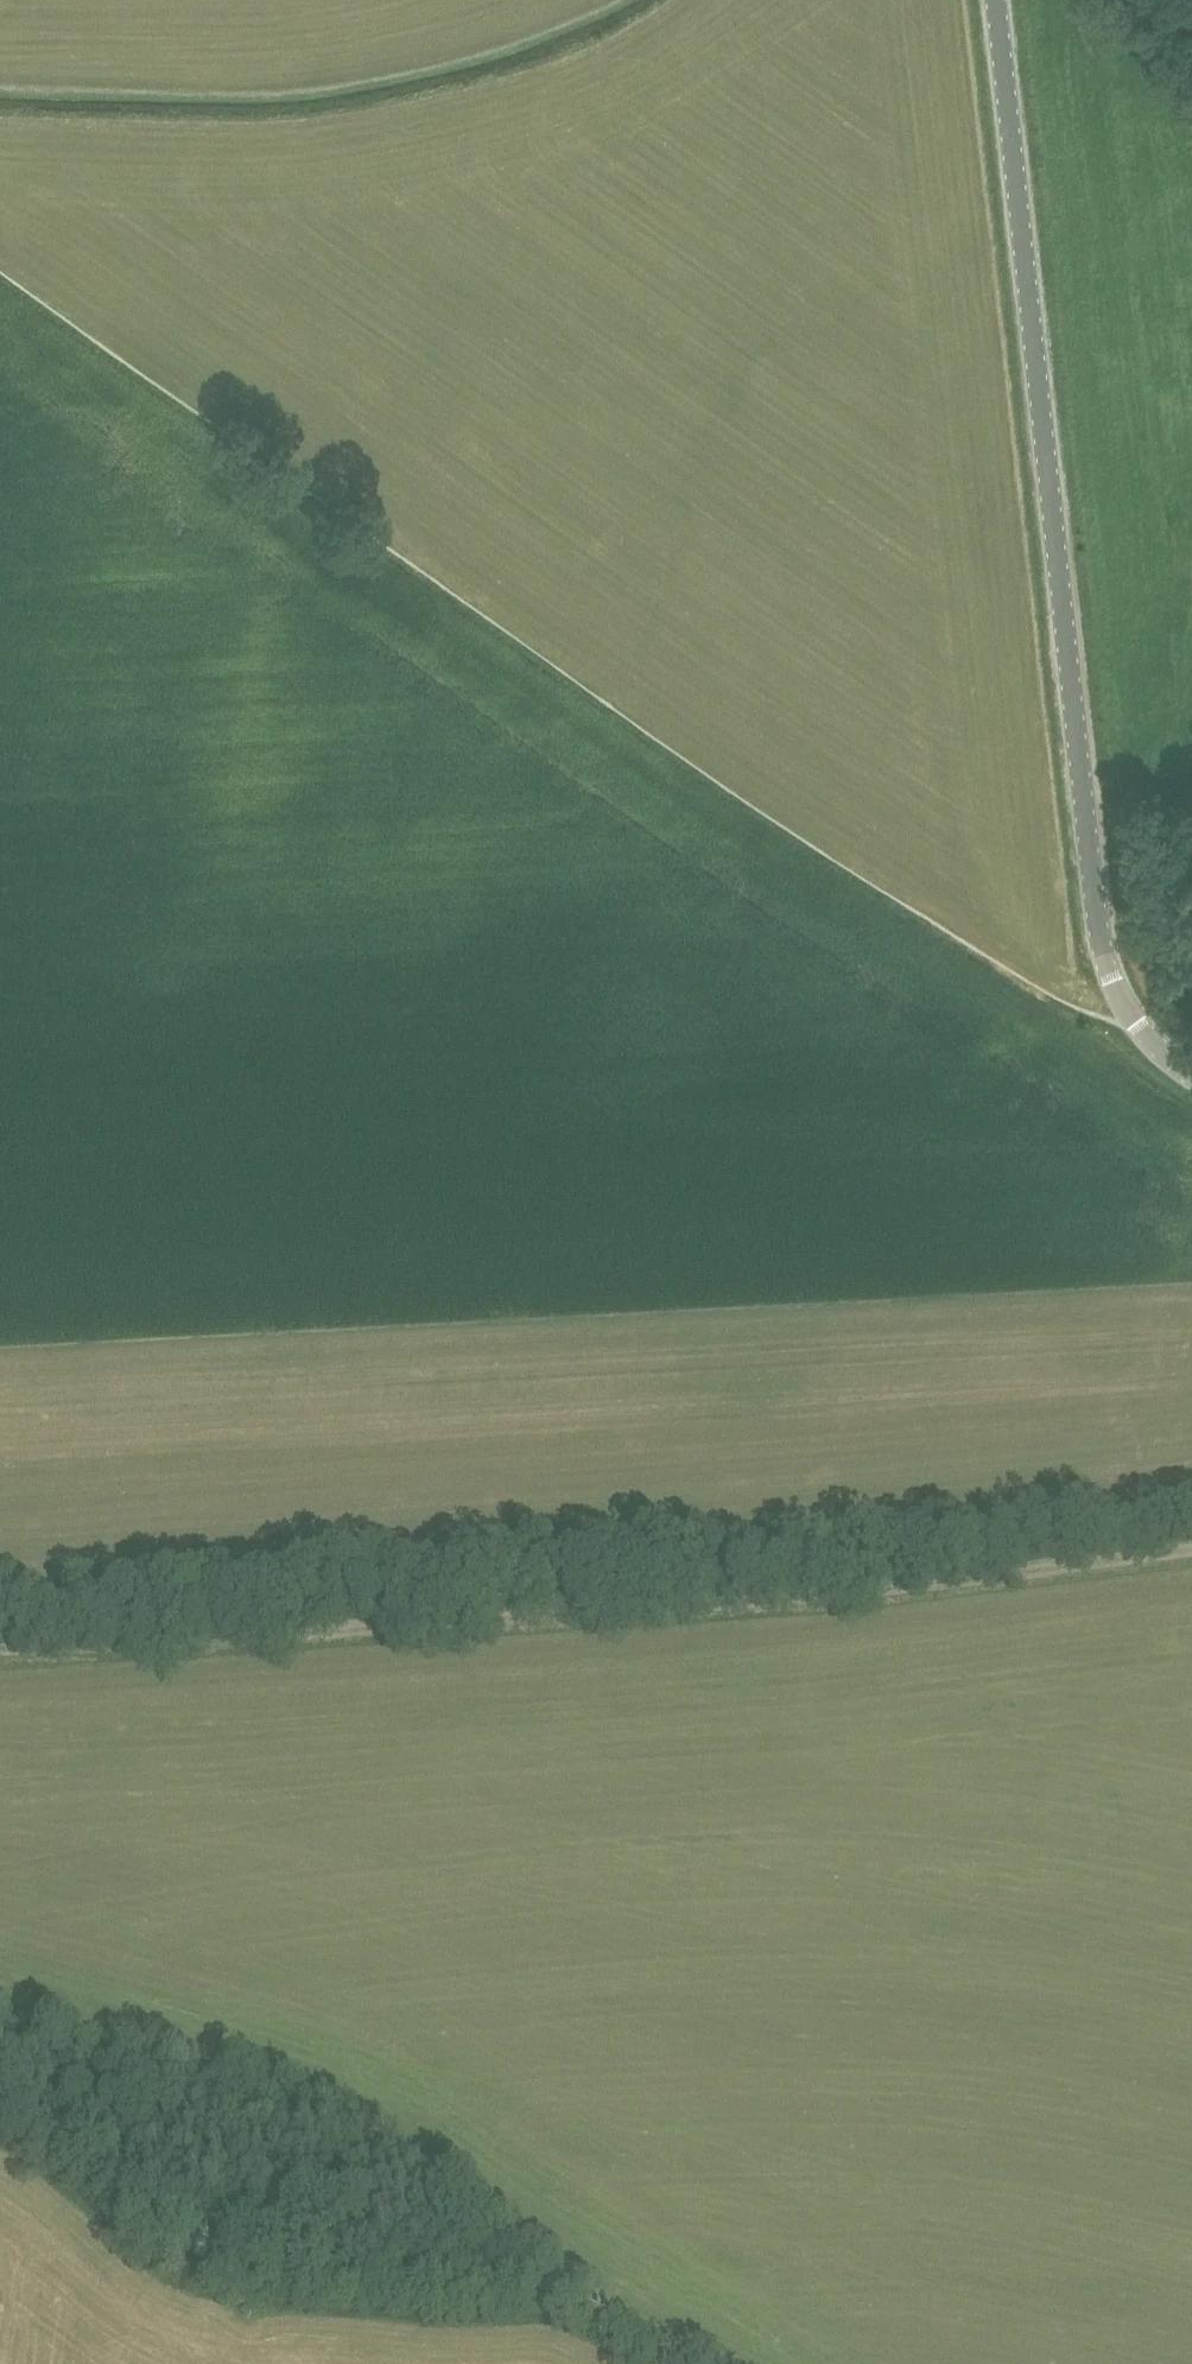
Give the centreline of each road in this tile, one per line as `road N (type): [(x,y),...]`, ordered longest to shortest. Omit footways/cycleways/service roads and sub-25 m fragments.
road 1 (tertiary): [(1191,1074),(1121,1003),(1104,956),(995,0)]

